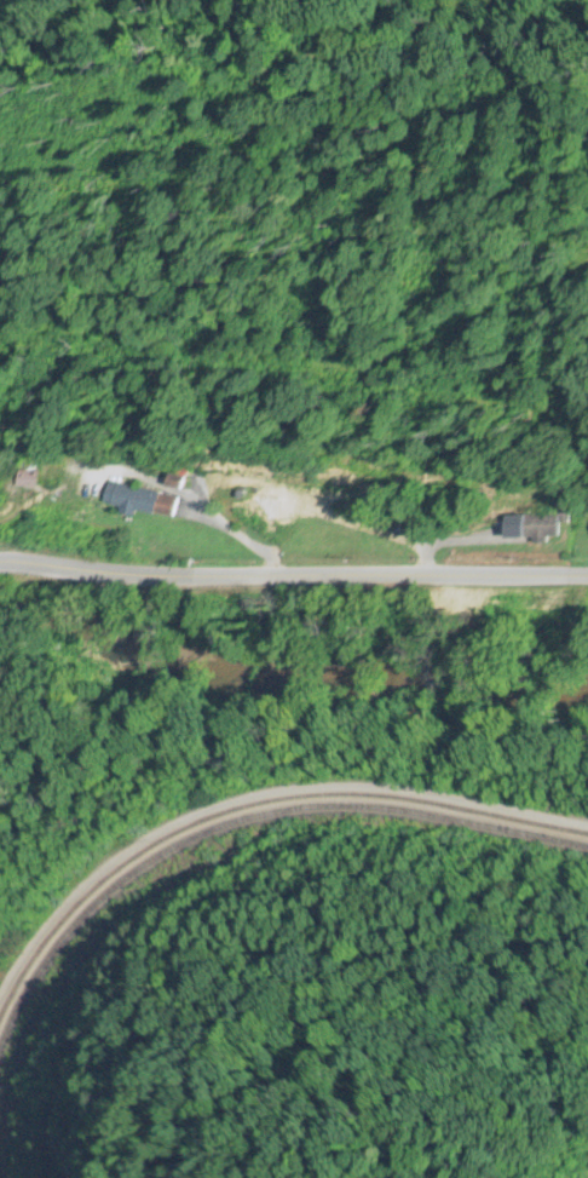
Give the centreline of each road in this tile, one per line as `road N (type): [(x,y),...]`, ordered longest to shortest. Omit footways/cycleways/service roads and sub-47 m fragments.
road 1 (secondary): [(0,563),(172,575),(587,577)]

